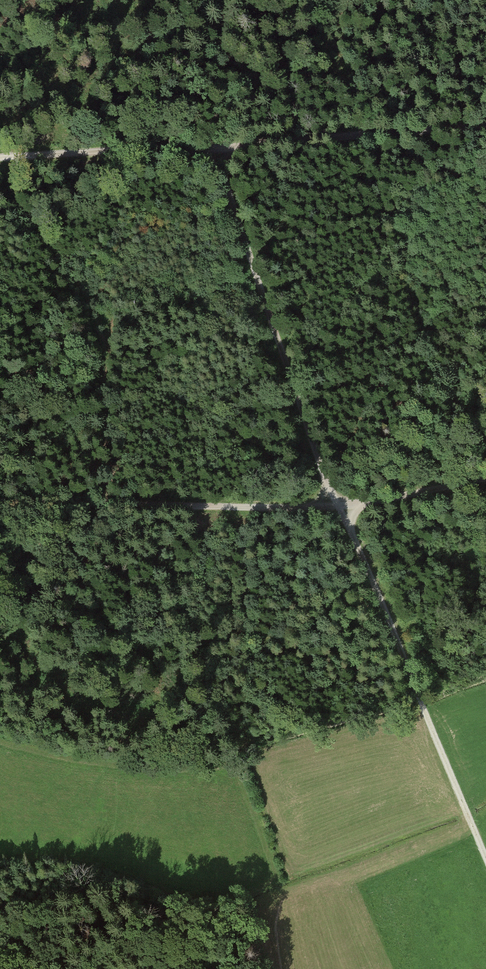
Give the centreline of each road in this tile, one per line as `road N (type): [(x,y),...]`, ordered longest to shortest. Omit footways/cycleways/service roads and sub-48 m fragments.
road 1 (track): [(214,148),(300,420),(485,858)]
road 2 (track): [(0,504),(340,508),(485,492)]
road 3 (track): [(485,124),(214,148)]
road 4 (track): [(0,157),(214,148)]

